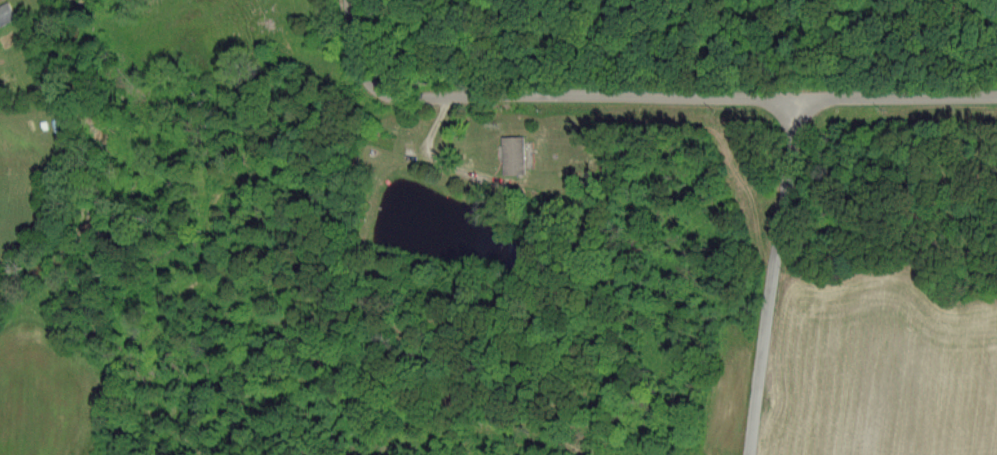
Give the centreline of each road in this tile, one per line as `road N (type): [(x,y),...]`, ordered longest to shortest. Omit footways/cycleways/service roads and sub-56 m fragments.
road 1 (residential): [(384,94),(996,97)]
road 2 (residential): [(749,454),(794,99)]

